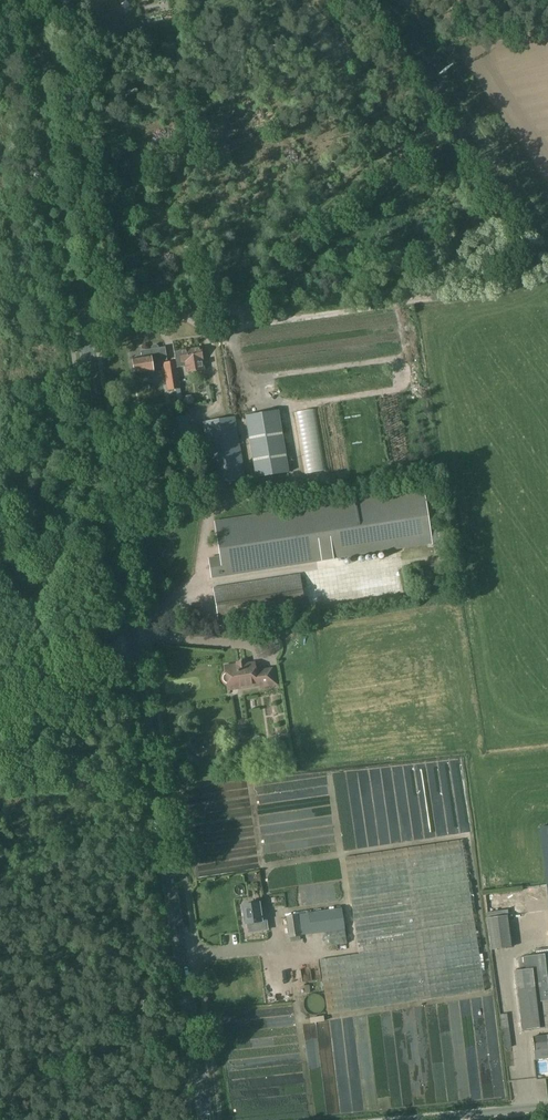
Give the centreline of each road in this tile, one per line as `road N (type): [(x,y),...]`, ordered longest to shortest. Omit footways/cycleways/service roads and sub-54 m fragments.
road 1 (secondary): [(204,1119),(32,0)]
road 2 (track): [(207,324),(220,407),(197,412),(211,497),(198,593),(145,630)]
road 3 (track): [(207,324),(495,289),(547,256)]
road 4 (unclassified): [(381,1119),(547,1102)]
road 5 (track): [(207,324),(143,294),(82,303)]

